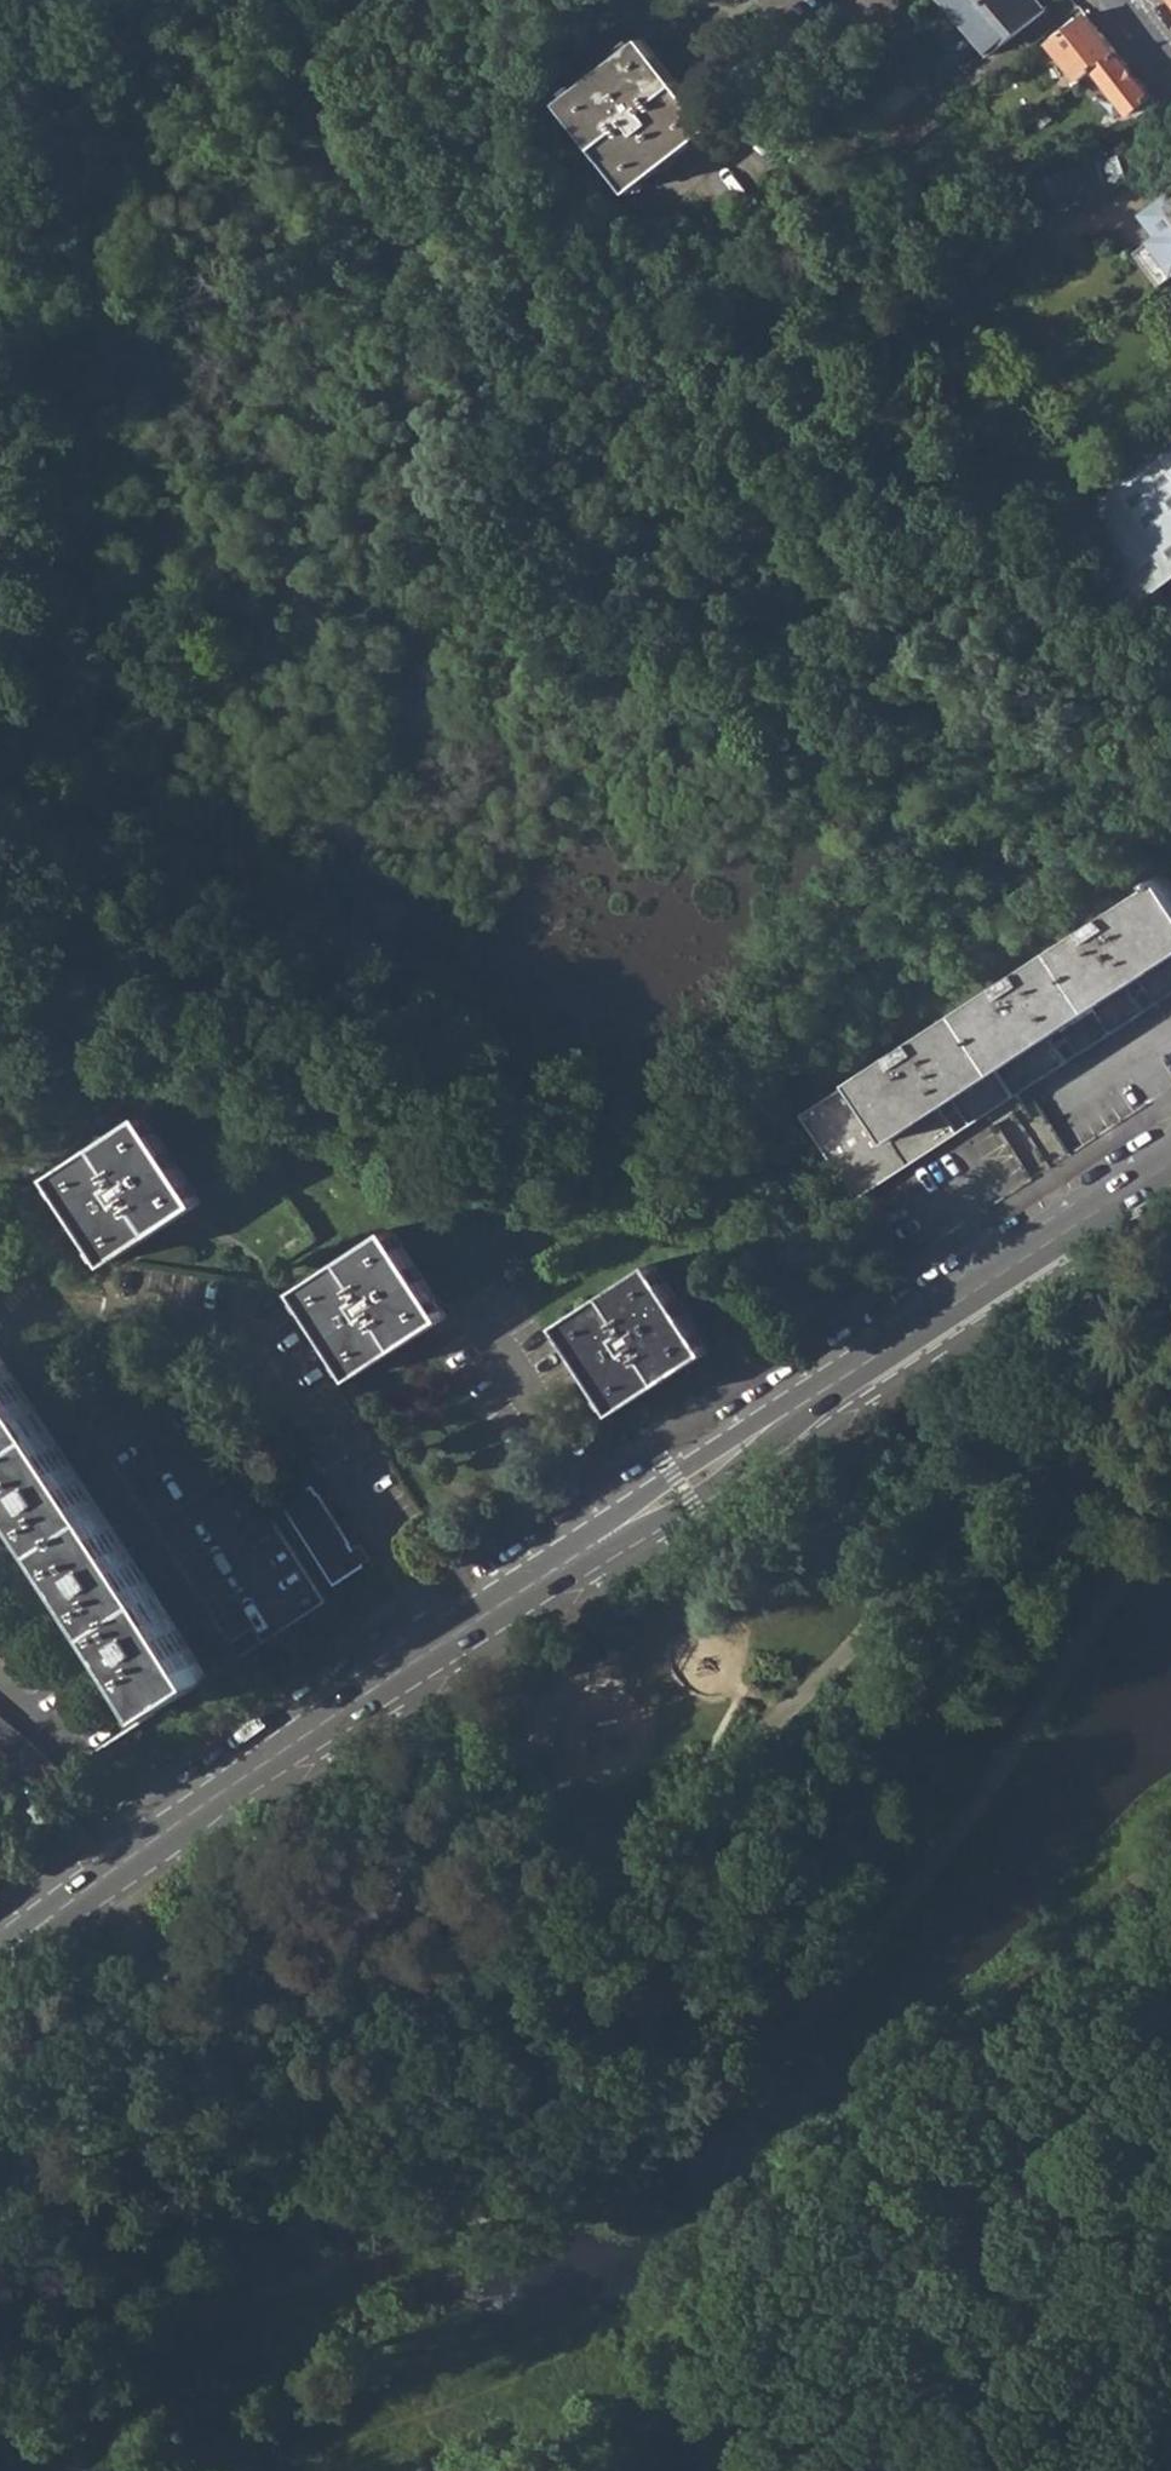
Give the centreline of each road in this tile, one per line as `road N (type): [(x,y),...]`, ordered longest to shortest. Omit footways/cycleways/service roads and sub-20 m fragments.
road 1 (tertiary): [(1170,1173),(448,1647)]
road 2 (residential): [(0,1315),(20,1323),(249,1337),(266,1352),(448,1647)]
road 3 (tertiary): [(448,1647),(72,1907),(0,1968)]

